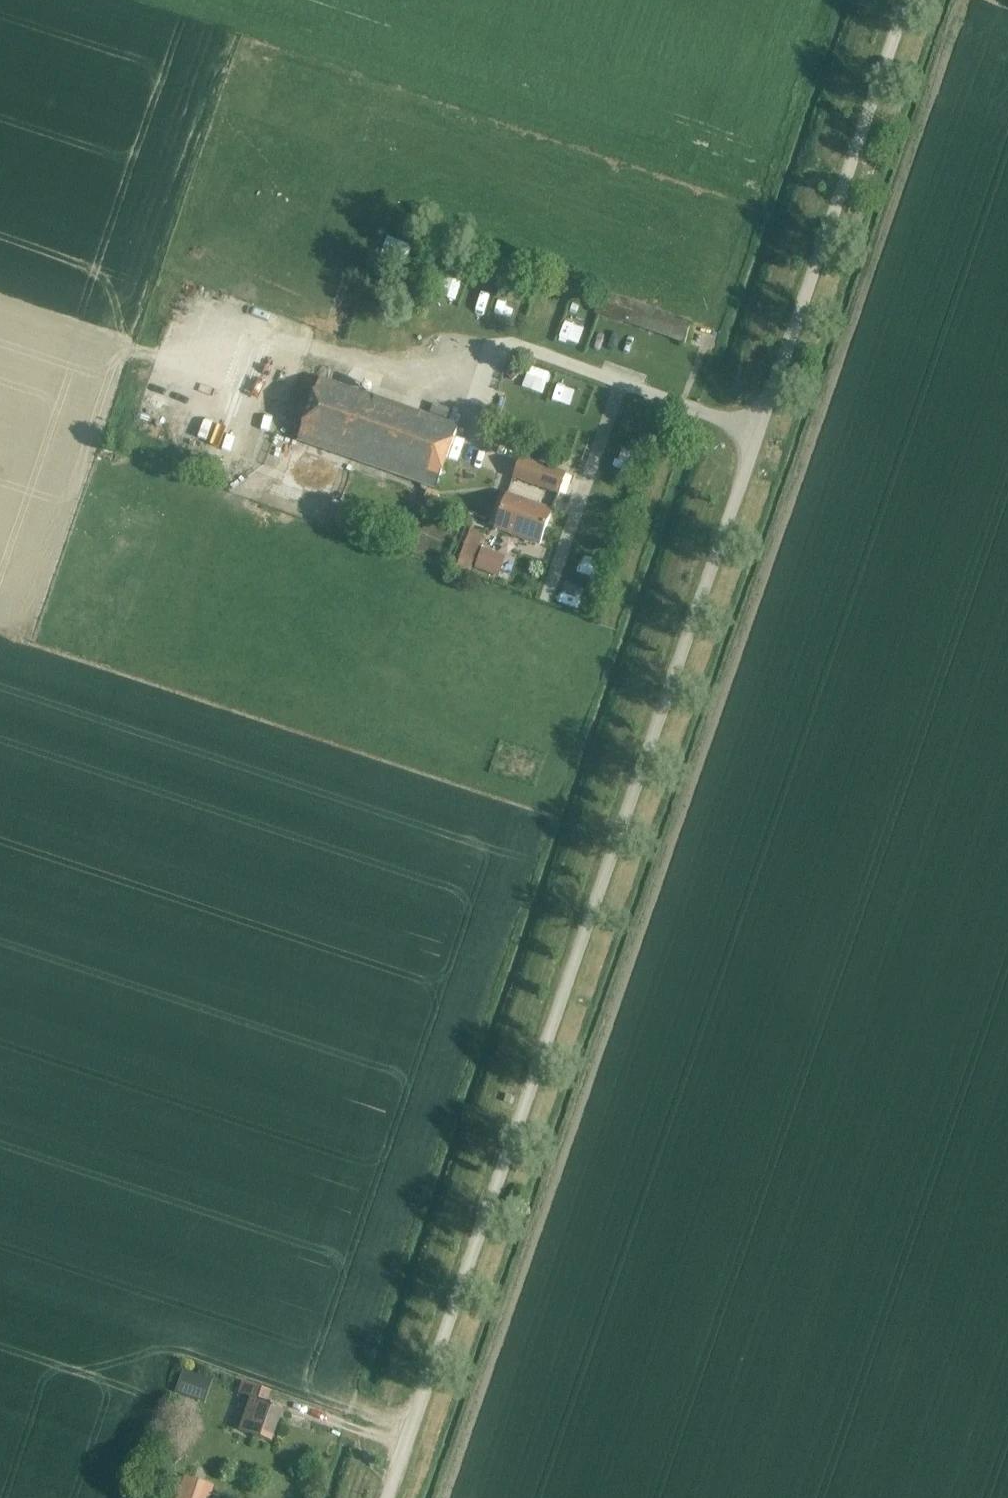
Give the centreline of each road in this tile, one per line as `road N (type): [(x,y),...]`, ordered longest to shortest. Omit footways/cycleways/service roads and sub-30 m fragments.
road 1 (unclassified): [(386,1497),(907,0)]

